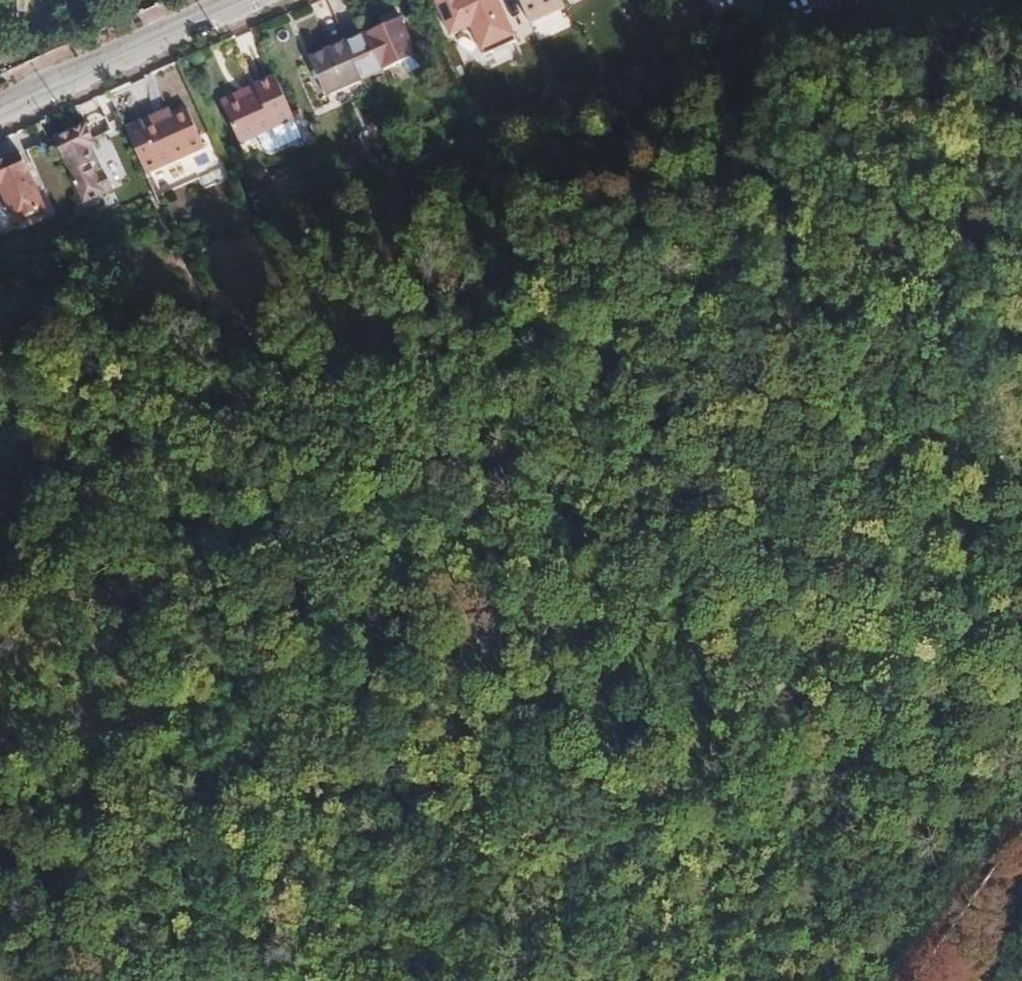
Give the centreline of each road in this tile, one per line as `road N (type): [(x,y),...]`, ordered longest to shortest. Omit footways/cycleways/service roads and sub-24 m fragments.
road 1 (secondary): [(0,107),(238,0)]

